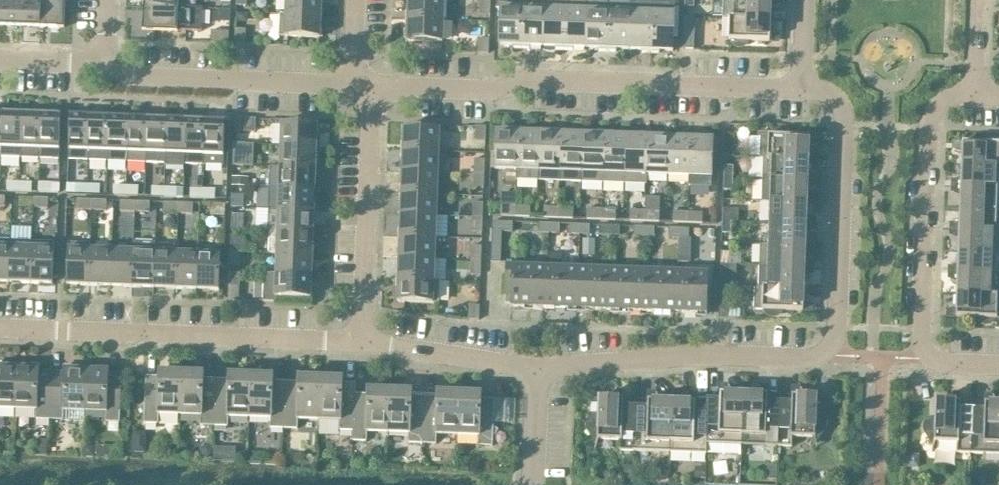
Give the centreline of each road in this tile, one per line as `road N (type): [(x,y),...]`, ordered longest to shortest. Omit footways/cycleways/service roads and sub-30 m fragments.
road 1 (residential): [(535,366),(716,354),(808,359),(827,348),(837,327),(845,121),(834,96),(811,87)]
road 2 (residential): [(370,85),(500,90),(531,79),(811,87)]
road 3 (residential): [(998,364),(942,362),(923,345),(928,123),(944,97),(973,92)]
road 4 (residential): [(362,339),(0,327)]
road 5 (residential): [(362,339),(370,85)]
road 6 (residential): [(106,63),(140,77),(353,84)]
road 7 (residential): [(535,366),(362,339)]

